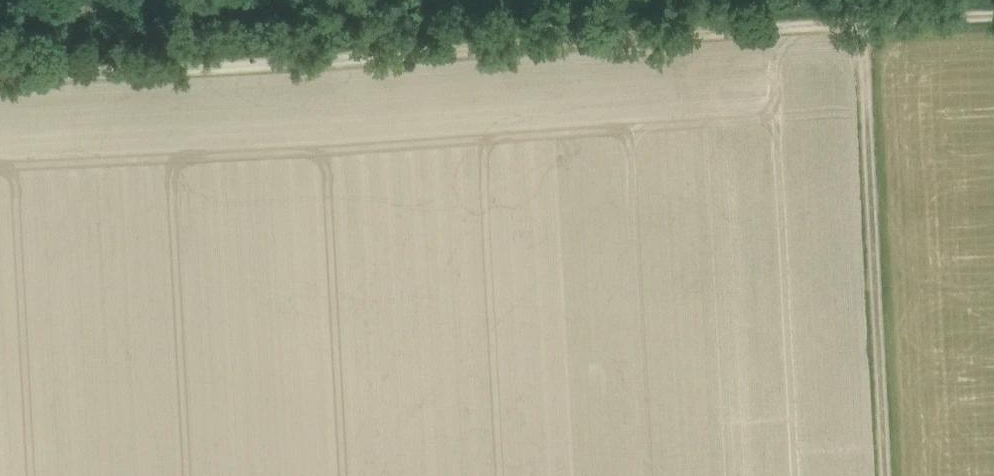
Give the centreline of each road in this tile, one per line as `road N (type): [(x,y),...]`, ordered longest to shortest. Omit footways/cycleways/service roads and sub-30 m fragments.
road 1 (track): [(0,78),(993,17)]
road 2 (track): [(860,24),(885,475)]

